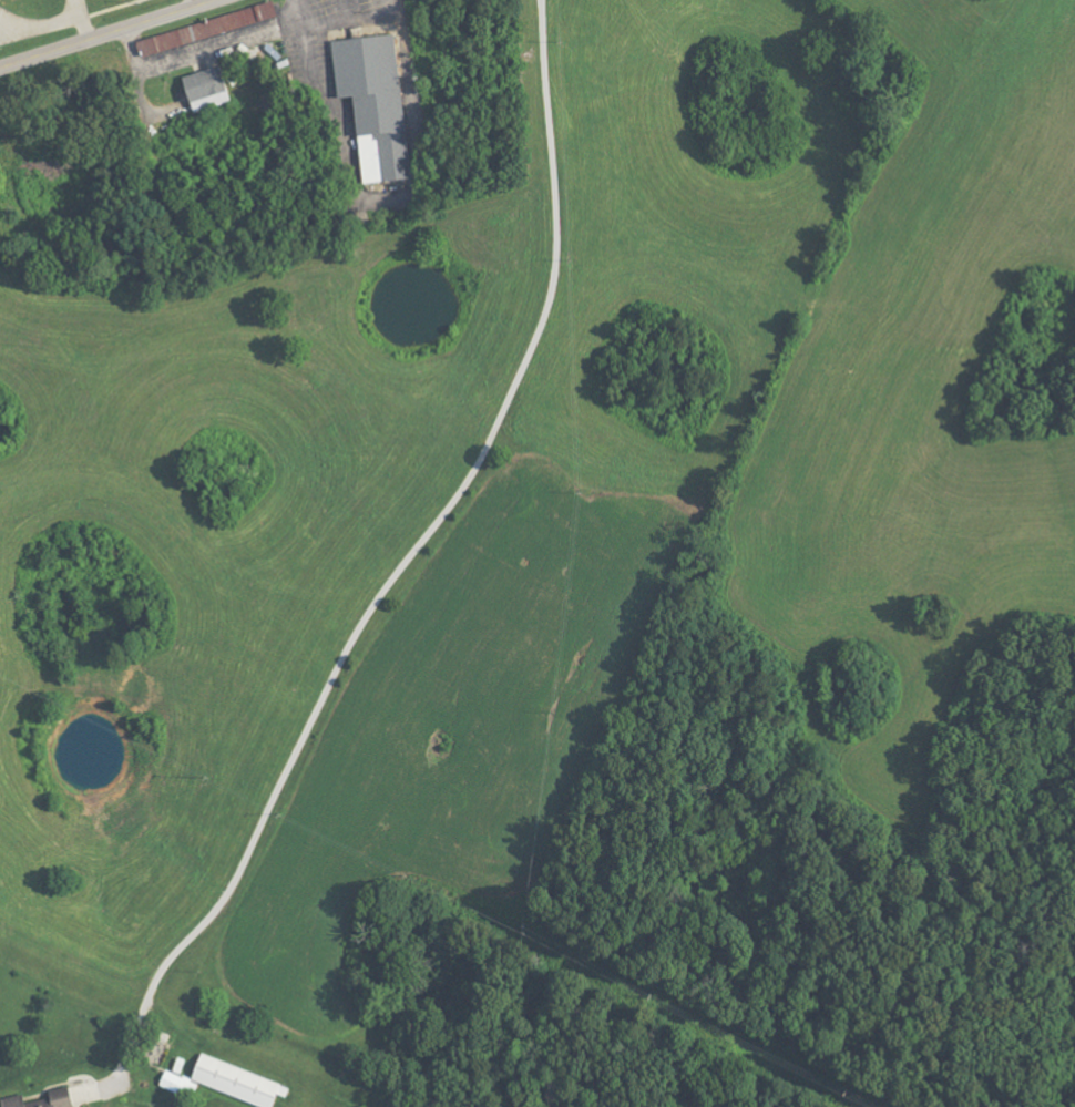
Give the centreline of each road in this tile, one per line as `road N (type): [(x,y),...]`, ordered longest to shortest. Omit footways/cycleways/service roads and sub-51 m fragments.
road 1 (primary): [(0,69),(218,0)]

